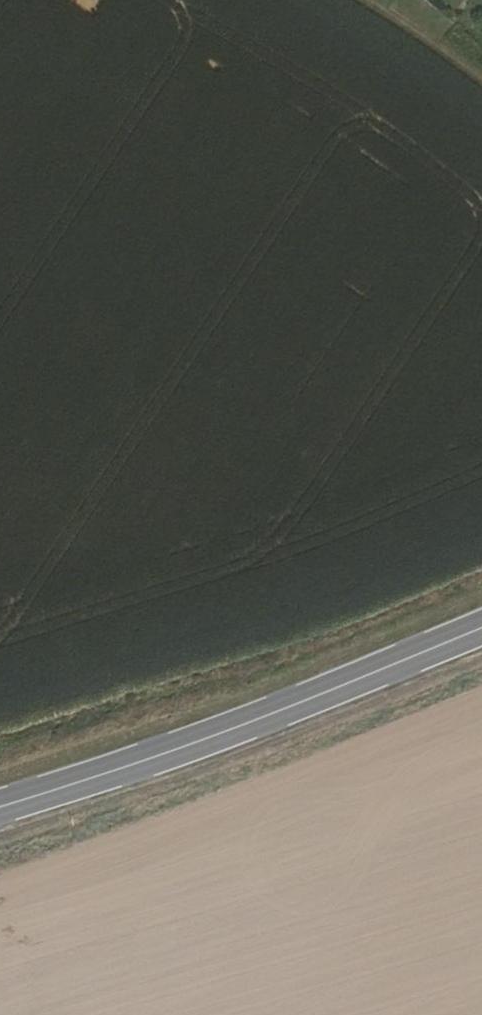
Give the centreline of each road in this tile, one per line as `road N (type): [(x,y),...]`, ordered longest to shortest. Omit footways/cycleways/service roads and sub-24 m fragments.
road 1 (tertiary): [(481,630),(241,727),(0,808)]
road 2 (track): [(481,90),(413,34),(352,0)]

